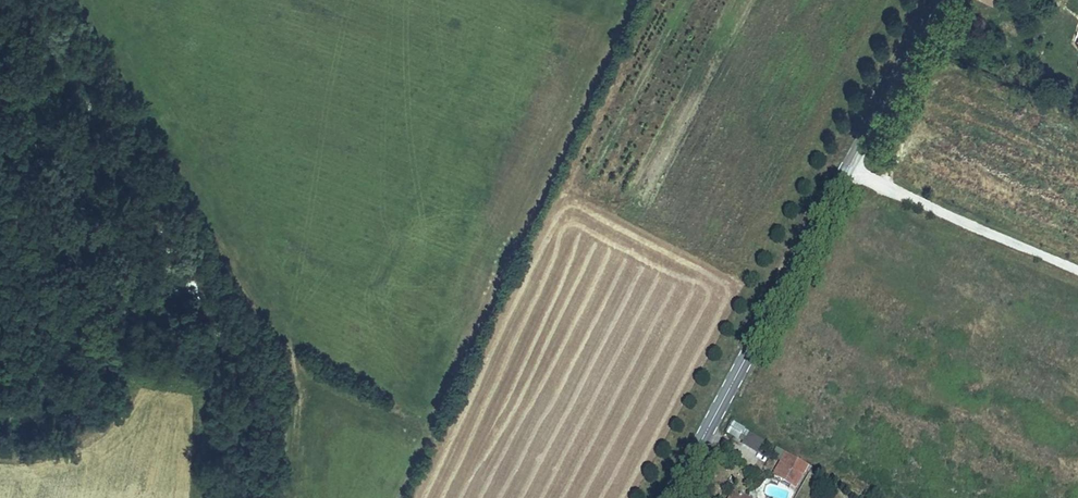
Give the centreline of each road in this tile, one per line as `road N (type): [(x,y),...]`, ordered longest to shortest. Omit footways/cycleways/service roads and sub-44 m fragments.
road 1 (secondary): [(672,497),(939,0)]

